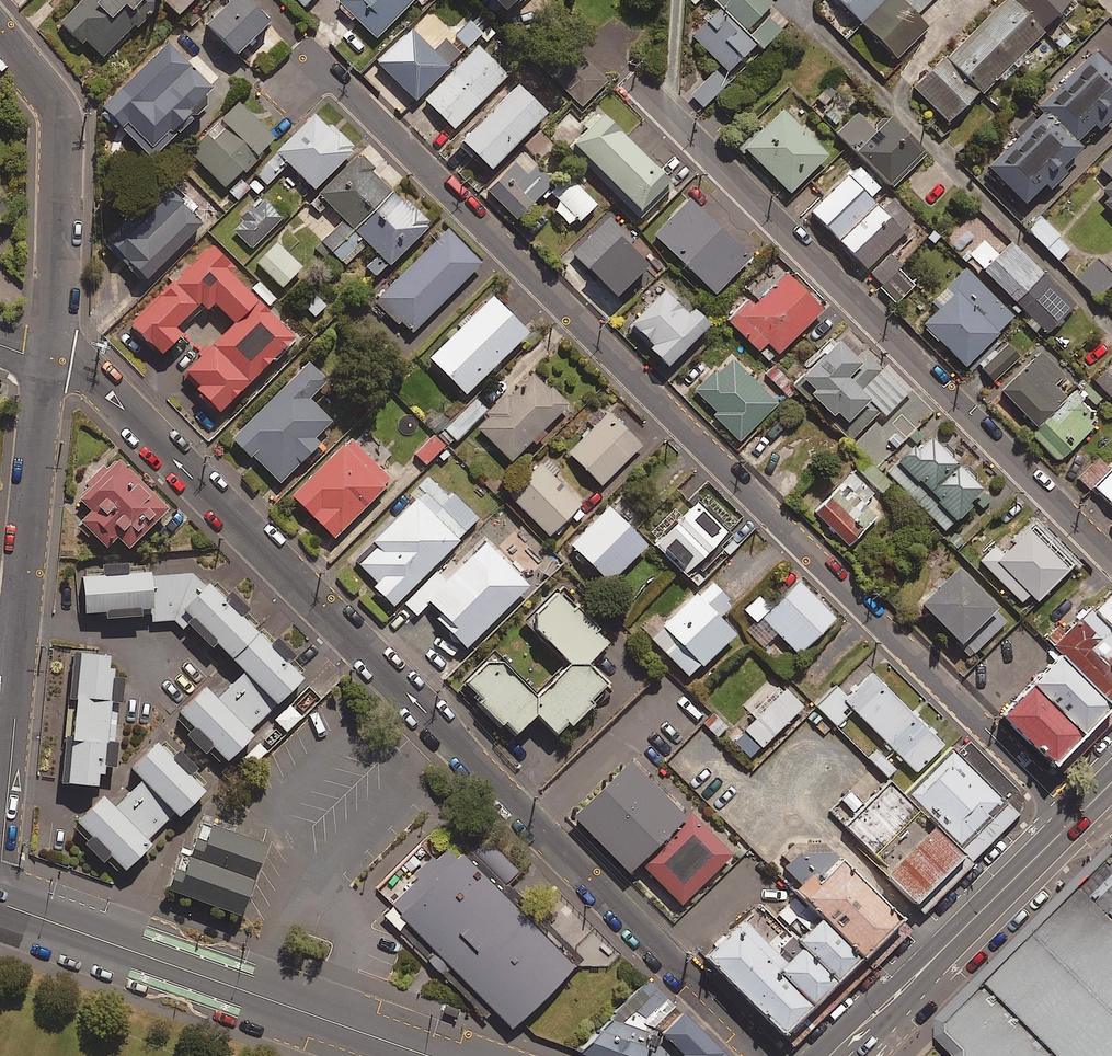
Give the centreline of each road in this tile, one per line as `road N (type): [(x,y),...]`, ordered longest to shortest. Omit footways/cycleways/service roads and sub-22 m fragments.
road 1 (residential): [(1074,820),(344,86),(318,77),(291,89)]
road 2 (residential): [(762,1055),(184,470),(75,365),(48,357)]
road 3 (residential): [(1111,558),(600,46)]
road 4 (unclassified): [(0,866),(48,357)]
road 5 (secondary): [(428,1055),(0,903)]
road 6 (unclassified): [(0,36),(58,114),(48,357)]
road 7 (secondary): [(830,1055),(1074,820)]

